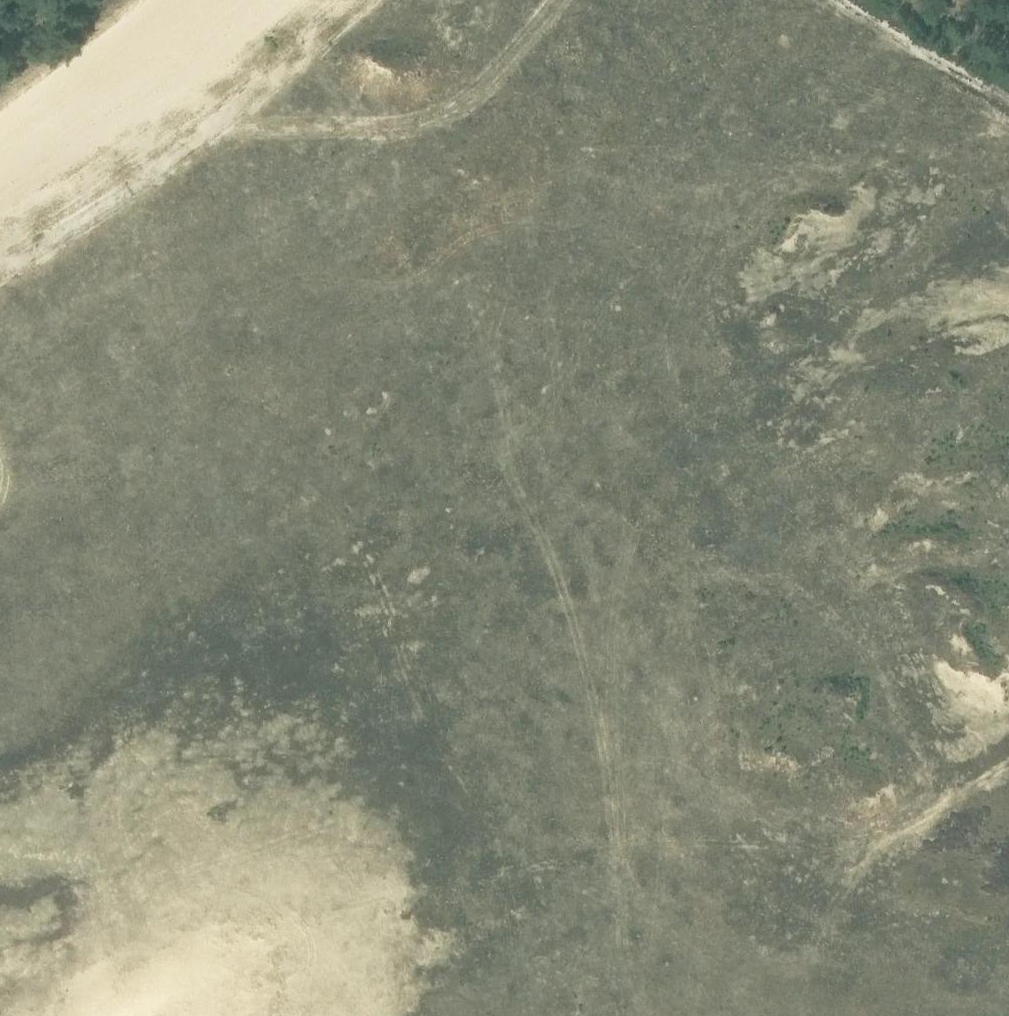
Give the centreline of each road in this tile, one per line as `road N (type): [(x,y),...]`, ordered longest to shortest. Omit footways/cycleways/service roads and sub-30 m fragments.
road 1 (track): [(0,158),(212,0)]
road 2 (track): [(1008,101),(838,0)]

